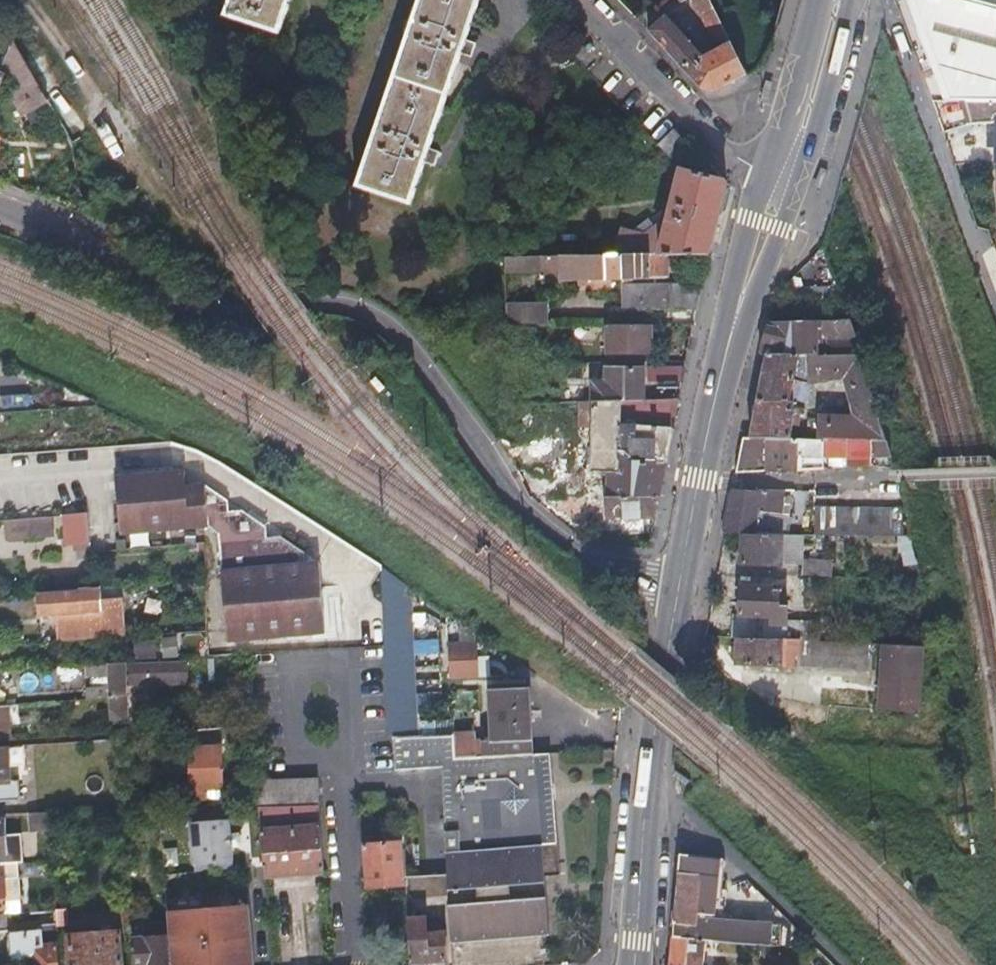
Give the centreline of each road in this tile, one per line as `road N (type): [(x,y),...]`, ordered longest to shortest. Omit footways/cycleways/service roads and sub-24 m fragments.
road 1 (unclassified): [(0,212),(205,321),(363,314),(395,337),(496,486),(595,562),(676,600)]
road 2 (secondary): [(634,964),(676,600)]
road 3 (residential): [(995,313),(881,0)]
road 4 (secondary): [(699,478),(726,351),(779,179)]
road 5 (residential): [(779,179),(702,128),(575,0)]
road 6 (secondary): [(779,179),(832,0)]
road 7 (residential): [(699,478),(883,481)]
road 8 (secondary): [(676,600),(699,478)]

